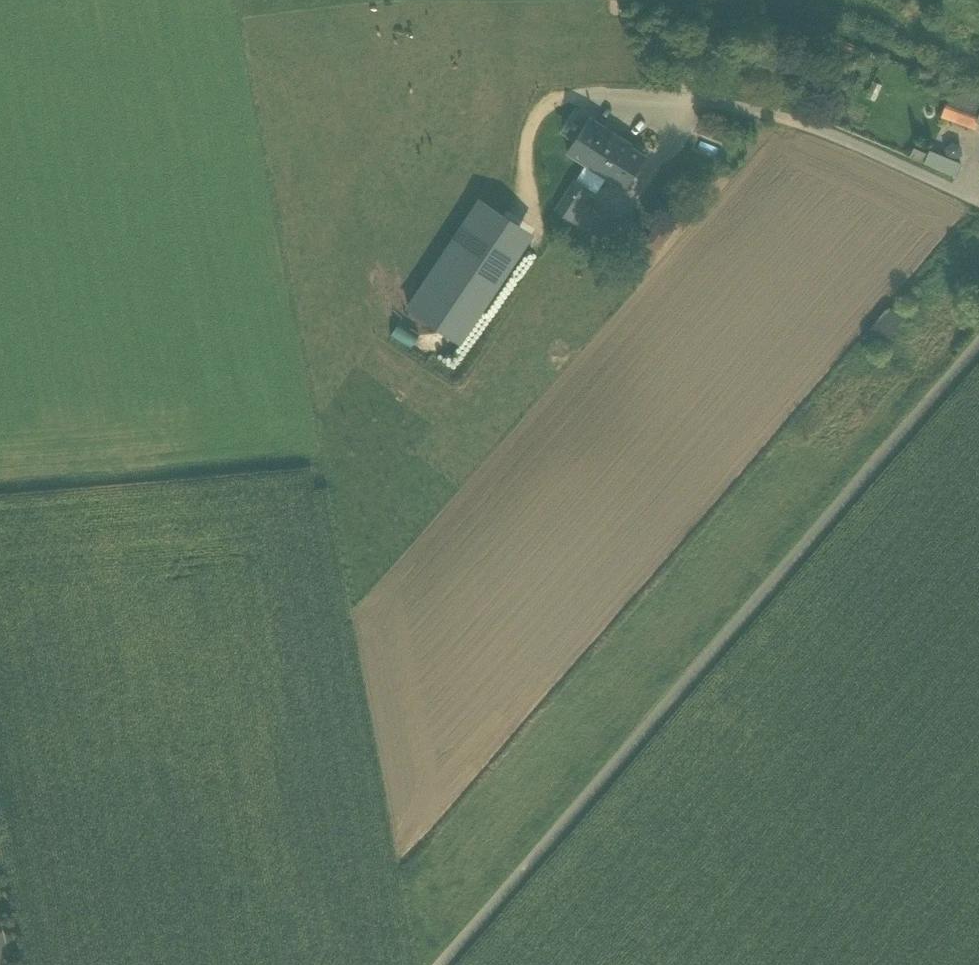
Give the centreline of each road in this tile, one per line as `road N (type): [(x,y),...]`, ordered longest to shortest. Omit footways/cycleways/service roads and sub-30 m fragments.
road 1 (unclassified): [(442,964),(978,343)]
road 2 (unclassified): [(978,202),(798,120),(613,92)]

